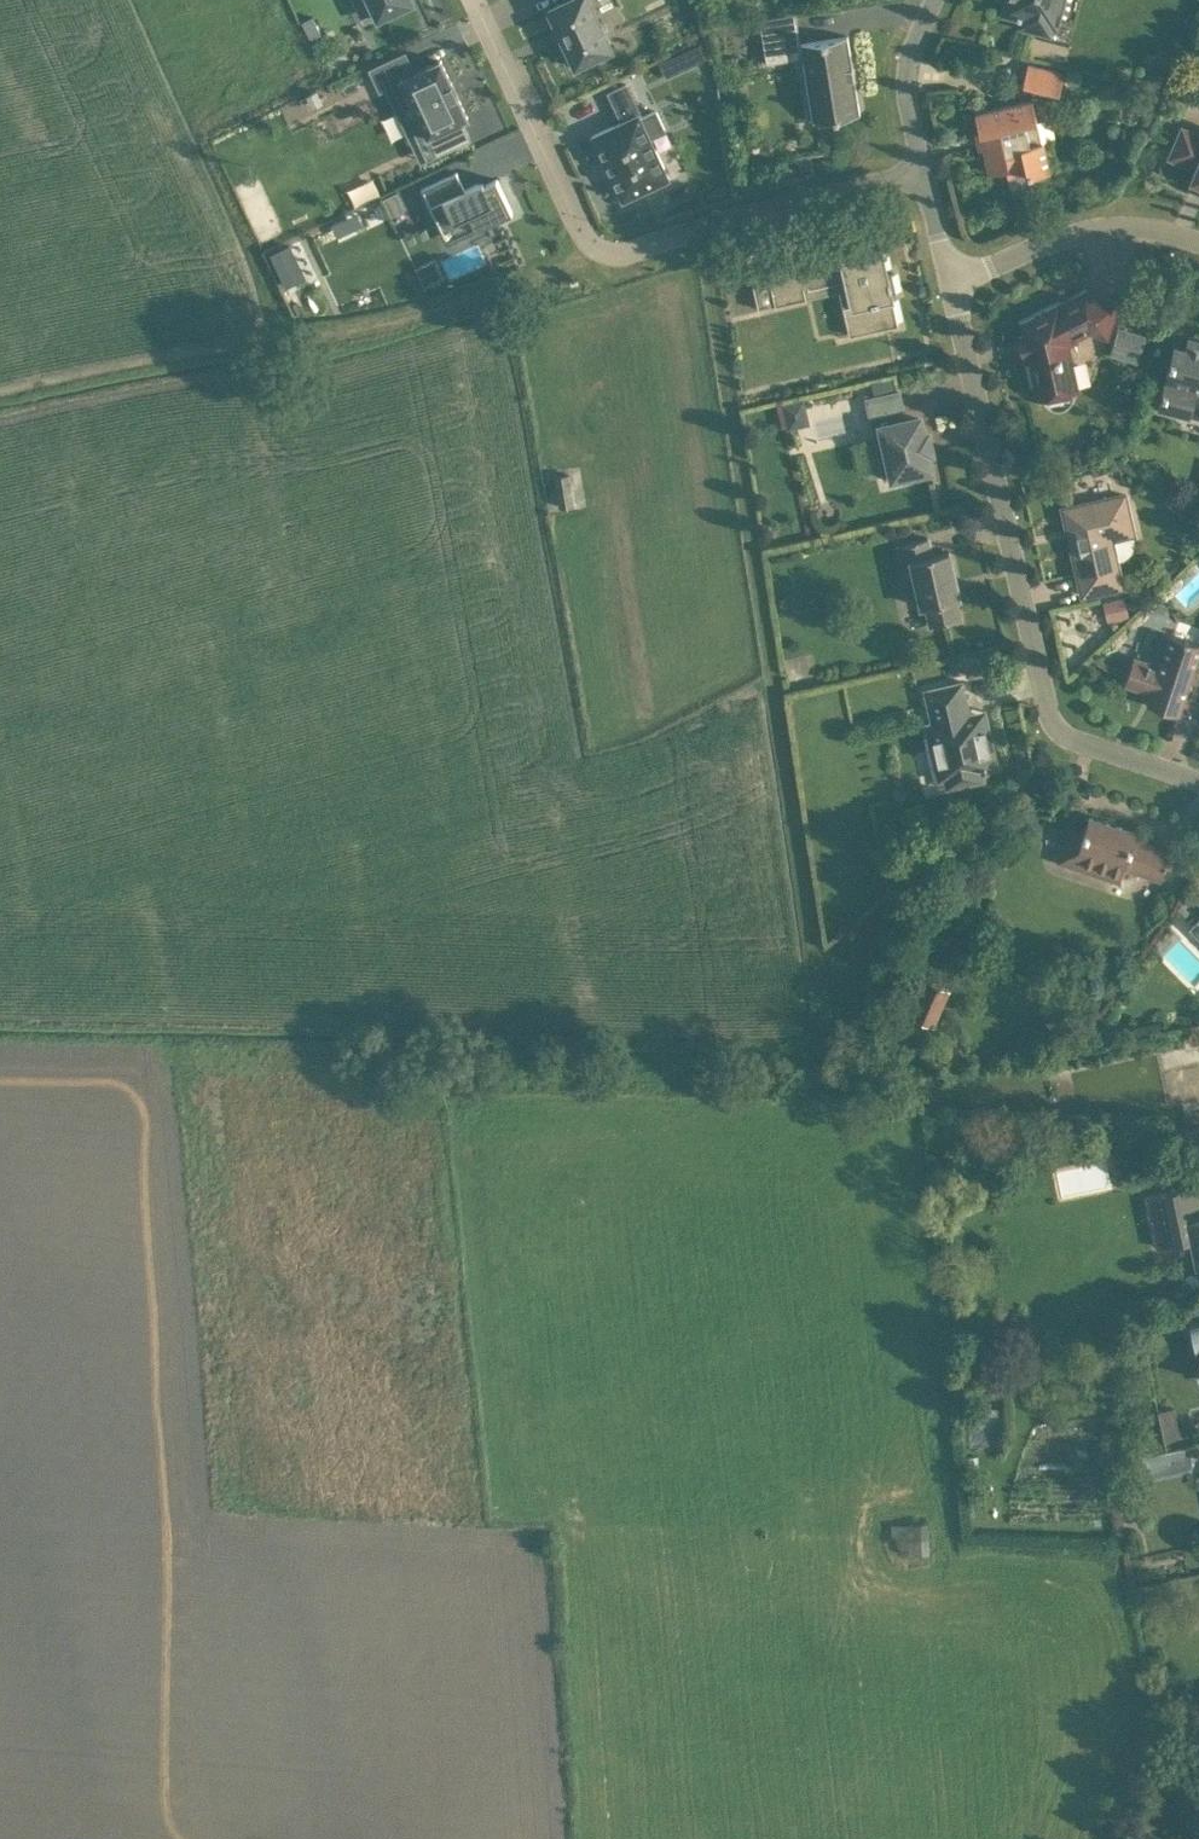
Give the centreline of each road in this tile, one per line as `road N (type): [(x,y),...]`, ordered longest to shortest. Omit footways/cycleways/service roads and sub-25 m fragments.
road 1 (track): [(0,391),(212,345),(338,339),(583,261),(598,247)]
road 2 (residential): [(1198,782),(1062,732),(1049,719),(950,276)]
road 3 (residential): [(924,173),(622,251),(598,247),(581,228),(475,0)]
road 4 (residential): [(1198,243),(1110,226),(950,276)]
road 5 (residential): [(924,173),(905,66),(936,0)]

